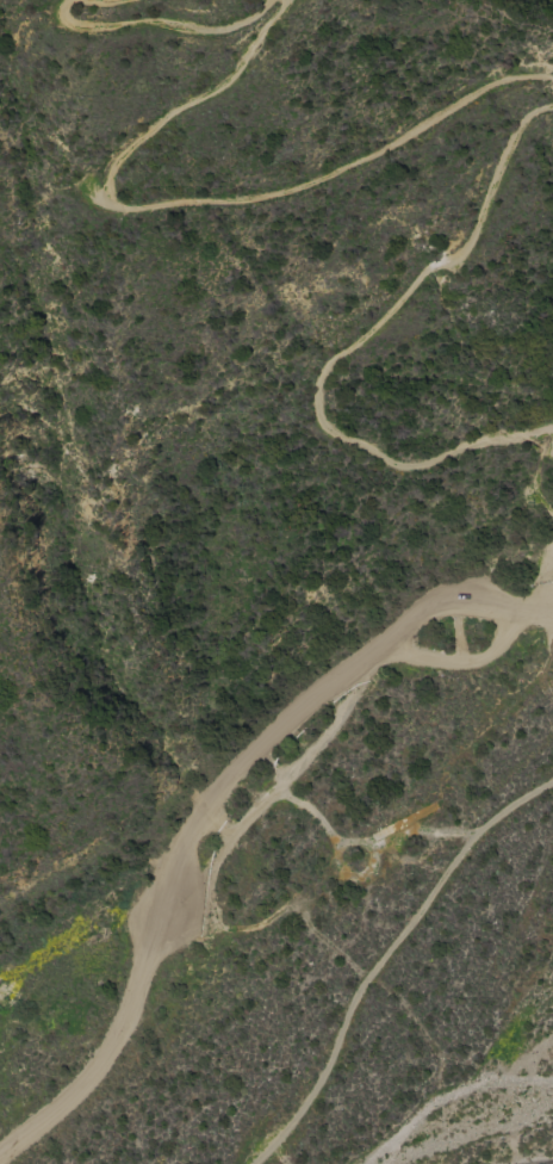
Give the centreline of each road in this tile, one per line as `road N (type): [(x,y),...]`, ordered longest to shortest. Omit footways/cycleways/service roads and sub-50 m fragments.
road 1 (residential): [(552,609),(518,612),(452,595),(427,603),(306,695),(200,806),(149,892),(136,995),(99,1066),(0,1146)]
road 2 (track): [(286,0),(229,79),(120,153),(107,169),(107,206),(272,194),(334,173),(493,85),(552,80)]
road 3 (track): [(552,105),(518,128),(493,191),(452,260),(404,292),(336,357),(321,384),(325,427),(392,462),(420,463),(526,433),(540,436),(552,455)]
road 4 (track): [(63,0),(61,14),(74,21),(192,31),(238,23),(270,0)]

